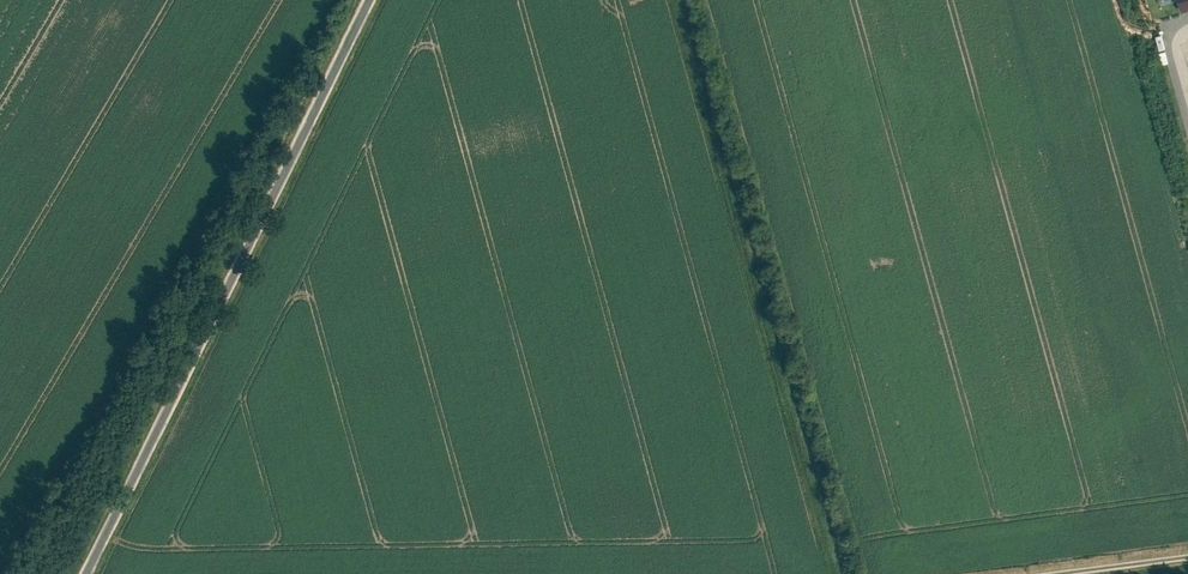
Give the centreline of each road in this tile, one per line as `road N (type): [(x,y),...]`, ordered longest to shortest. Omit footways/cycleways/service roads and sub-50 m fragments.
road 1 (tertiary): [(86,573),(369,0)]
road 2 (track): [(1187,557),(1058,573)]

